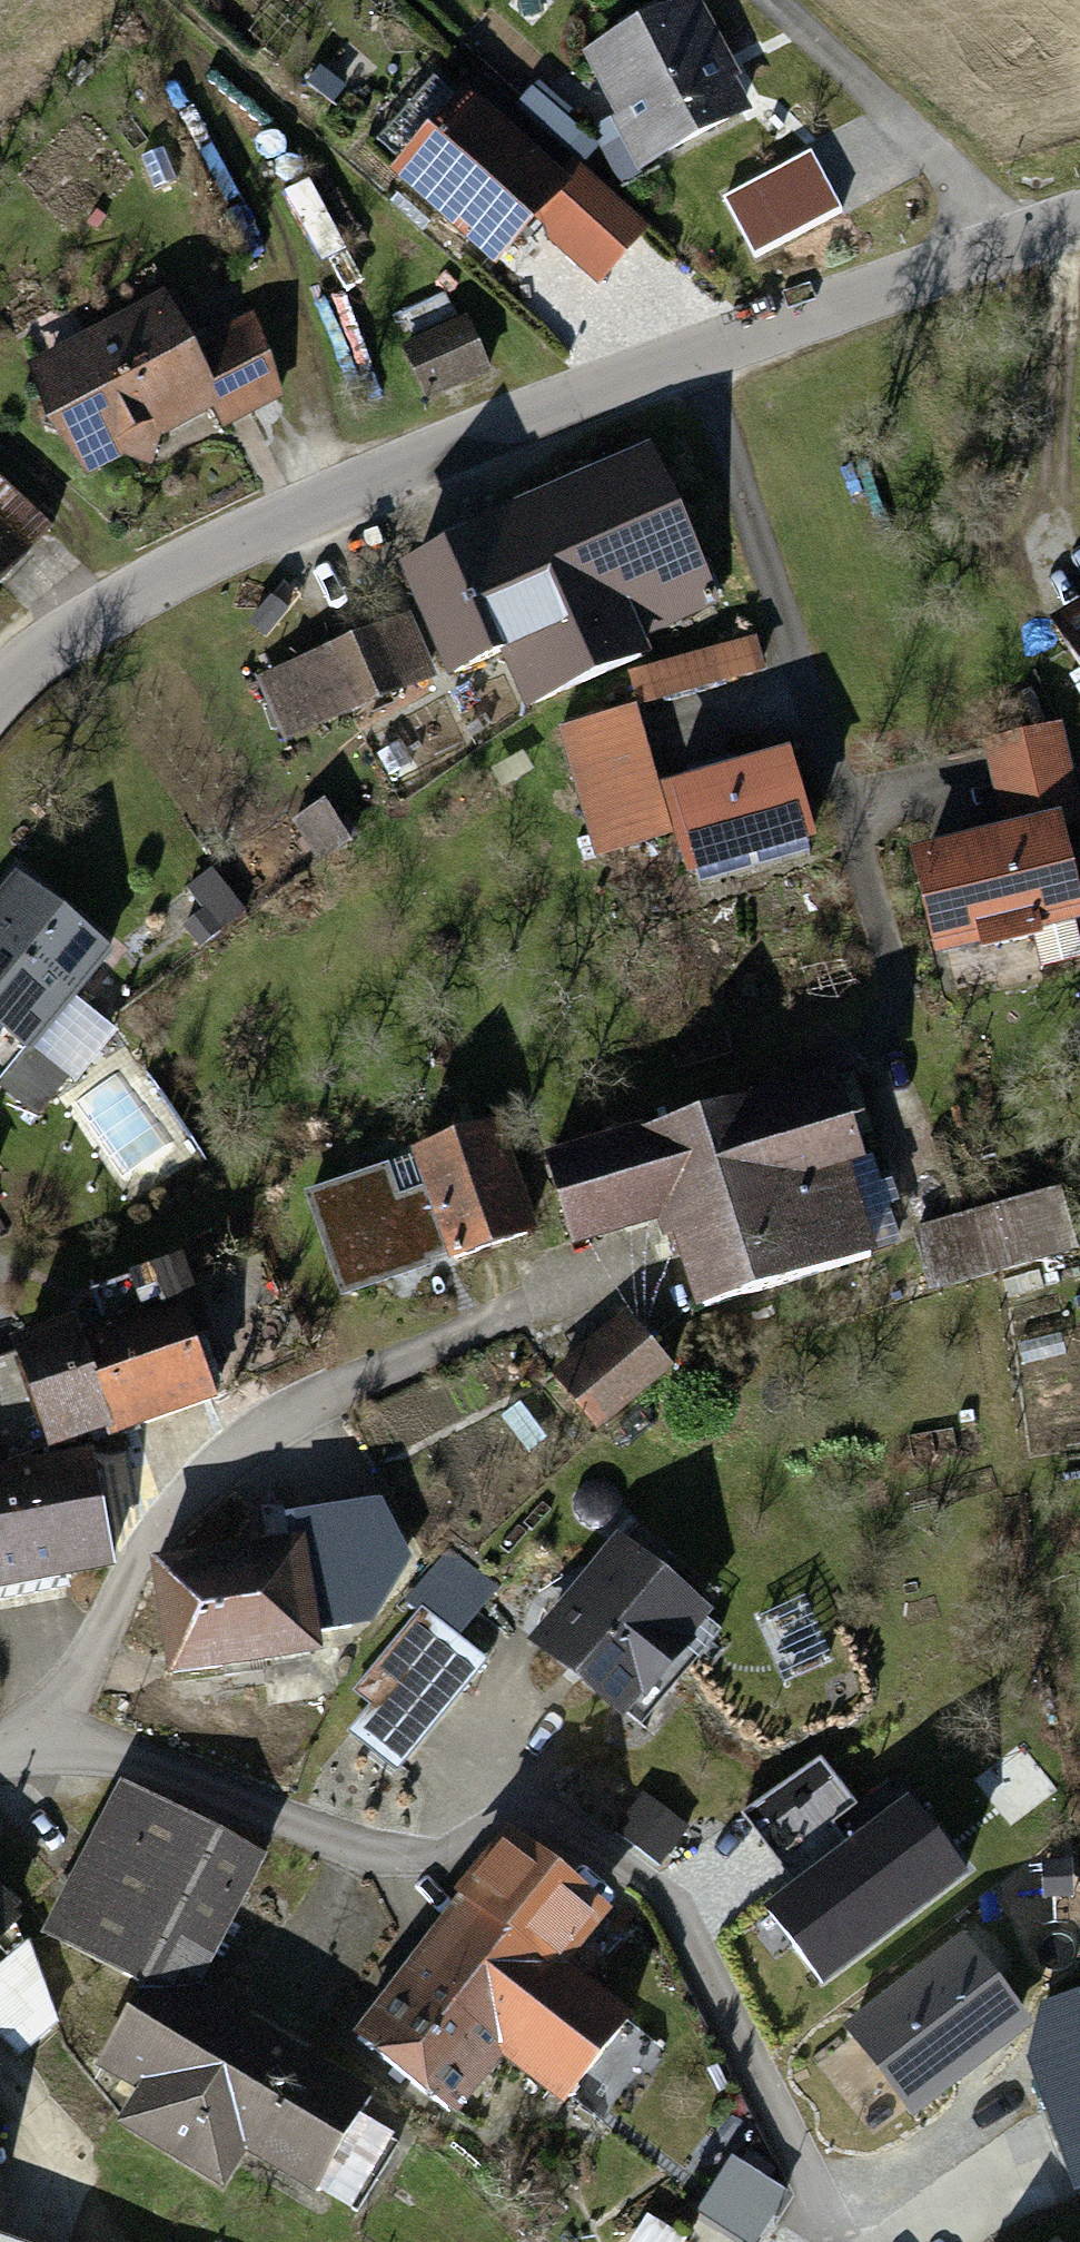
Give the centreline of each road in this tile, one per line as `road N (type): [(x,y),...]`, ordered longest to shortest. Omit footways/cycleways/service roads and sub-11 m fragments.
road 1 (residential): [(46,1738),(363,1849),(445,1855),(520,1811),(677,1902),(842,2241)]
road 2 (tertiary): [(0,696),(33,655),(316,506),(706,351)]
road 3 (residential): [(706,351),(921,1028)]
road 4 (residential): [(46,1738),(145,1565),(240,1453),(554,1298)]
road 5 (tertiary): [(706,351),(1079,215)]
road 6 (track): [(796,0),(1028,237)]

